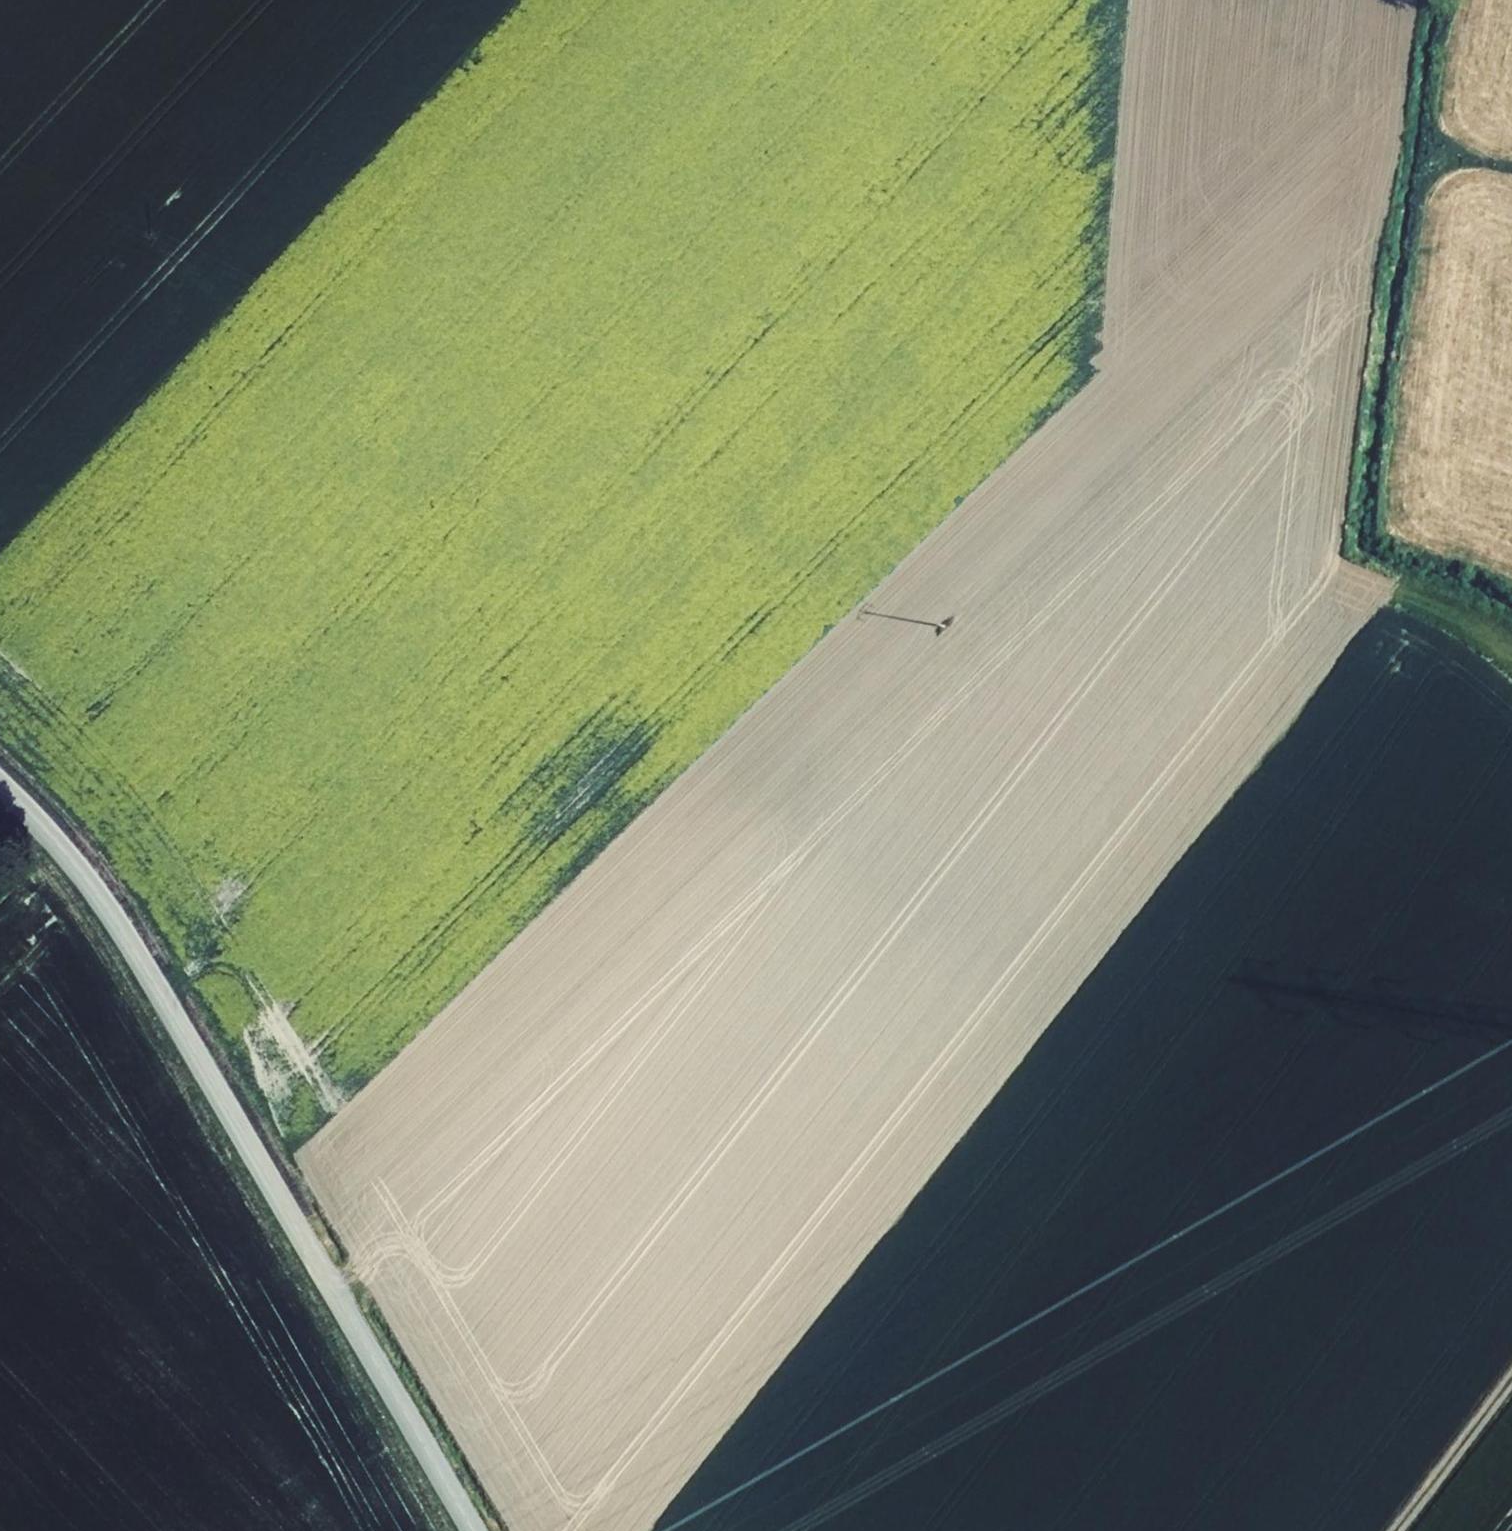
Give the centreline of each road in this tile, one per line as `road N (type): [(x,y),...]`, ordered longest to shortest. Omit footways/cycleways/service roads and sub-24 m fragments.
road 1 (tertiary): [(0,783),(56,841),(124,935),(473,1530)]
road 2 (track): [(1391,1530),(1511,1377)]

